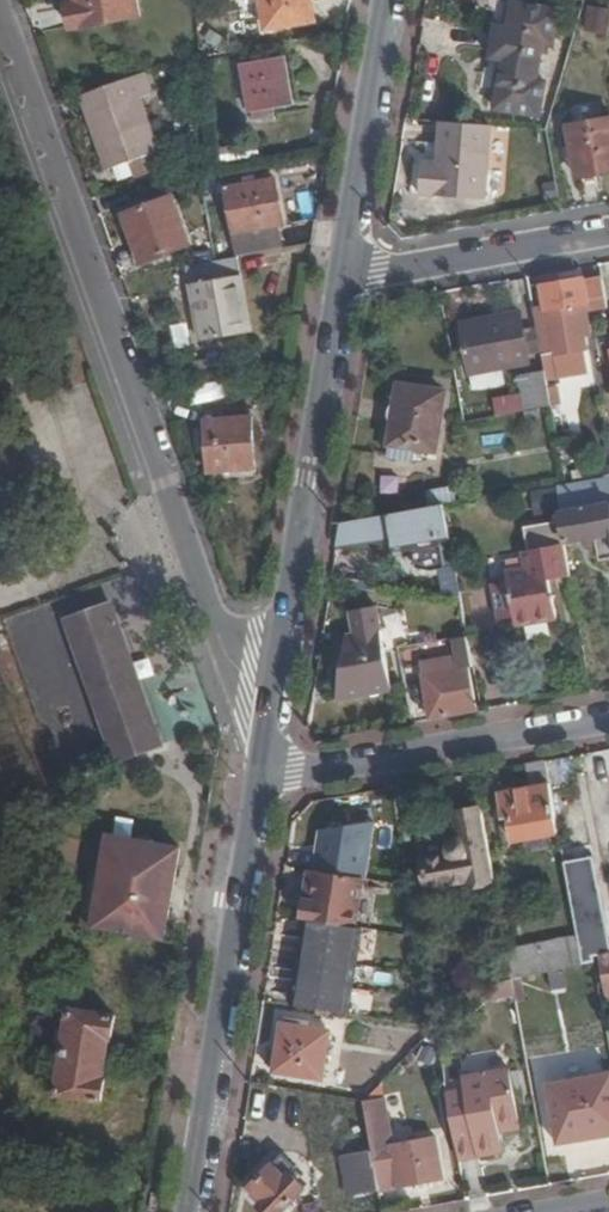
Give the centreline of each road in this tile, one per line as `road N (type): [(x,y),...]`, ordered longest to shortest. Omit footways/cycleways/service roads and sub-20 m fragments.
road 1 (residential): [(0,18),(226,657),(257,690),(271,692)]
road 2 (secondary): [(262,767),(192,1211)]
road 3 (secondary): [(351,268),(271,692)]
road 4 (residential): [(608,716),(295,770),(262,767)]
road 5 (secondary): [(391,0),(351,268)]
road 6 (residential): [(608,232),(377,274),(351,268)]

